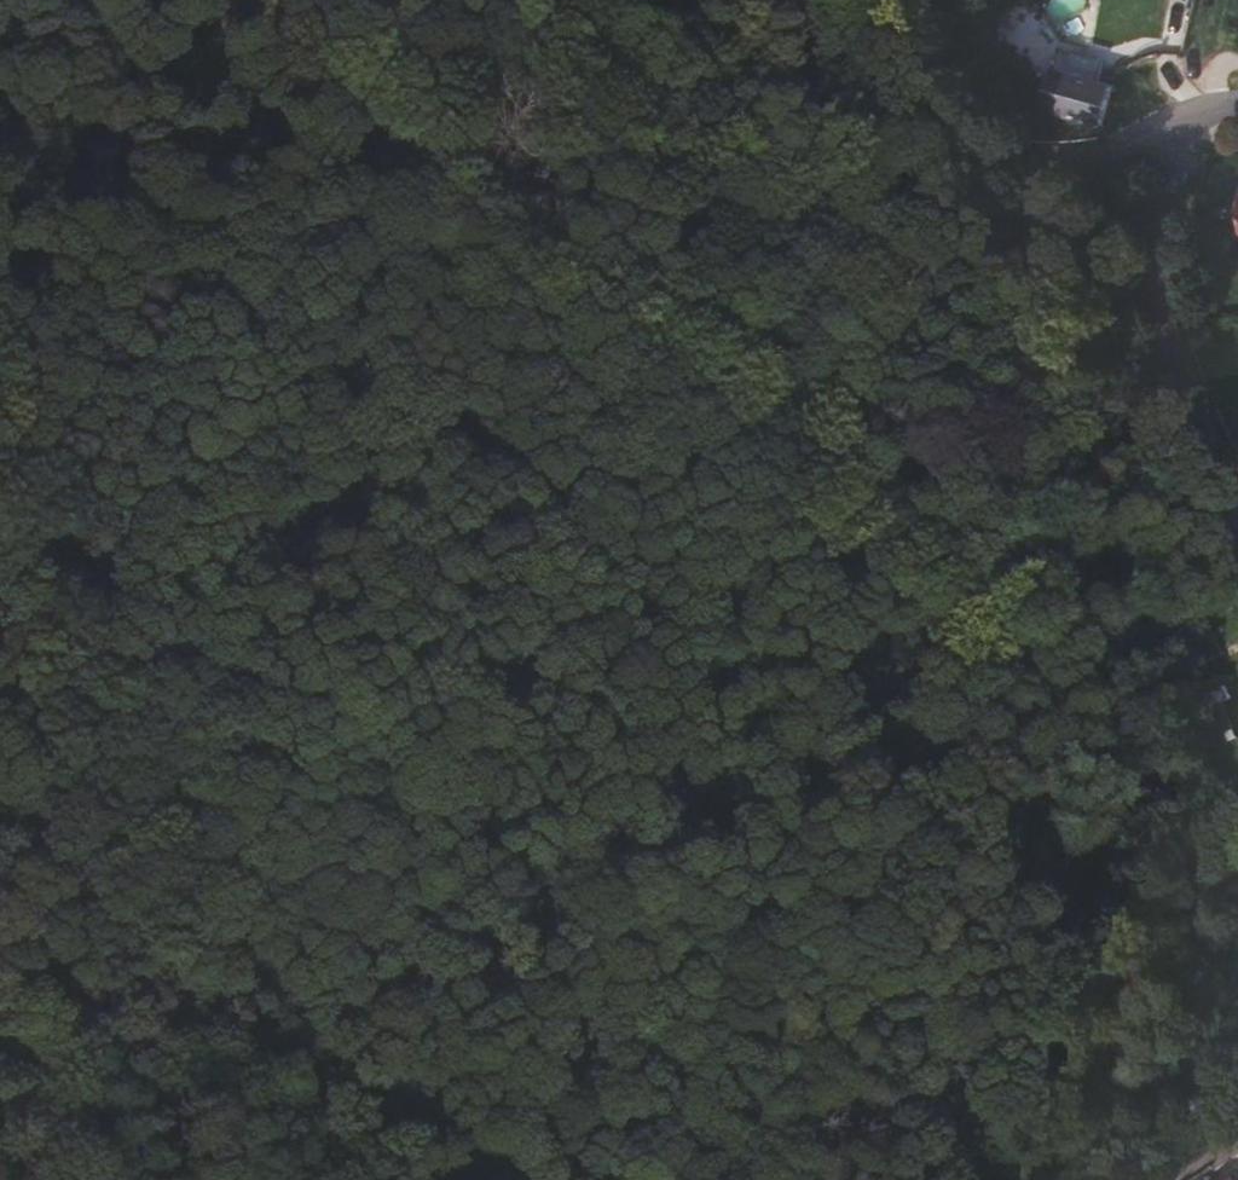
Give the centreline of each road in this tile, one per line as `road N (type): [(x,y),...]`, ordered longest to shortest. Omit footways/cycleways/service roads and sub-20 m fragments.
road 1 (residential): [(1237,115),(1184,123),(1169,287),(1182,368),(1237,508)]

